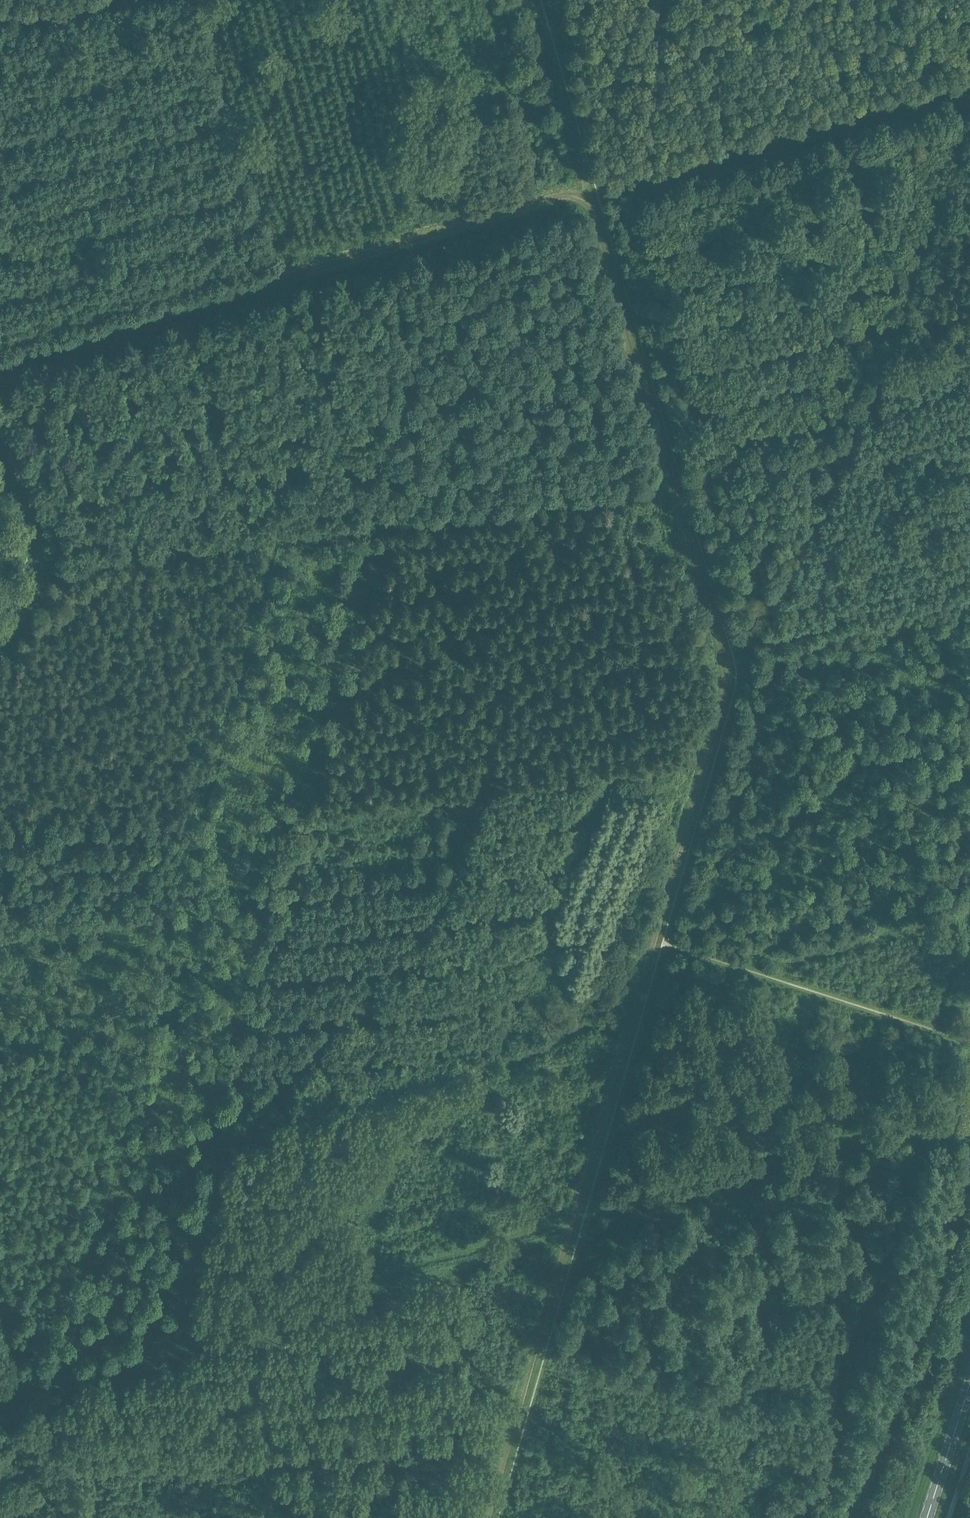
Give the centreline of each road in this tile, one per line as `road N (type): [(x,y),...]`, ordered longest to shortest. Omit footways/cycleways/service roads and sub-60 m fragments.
road 1 (track): [(656,933),(718,719),(725,662),(596,217),(587,206),(545,202),(0,362)]
road 2 (track): [(495,1517),(656,933)]
road 3 (secondary): [(930,1517),(969,1393)]

